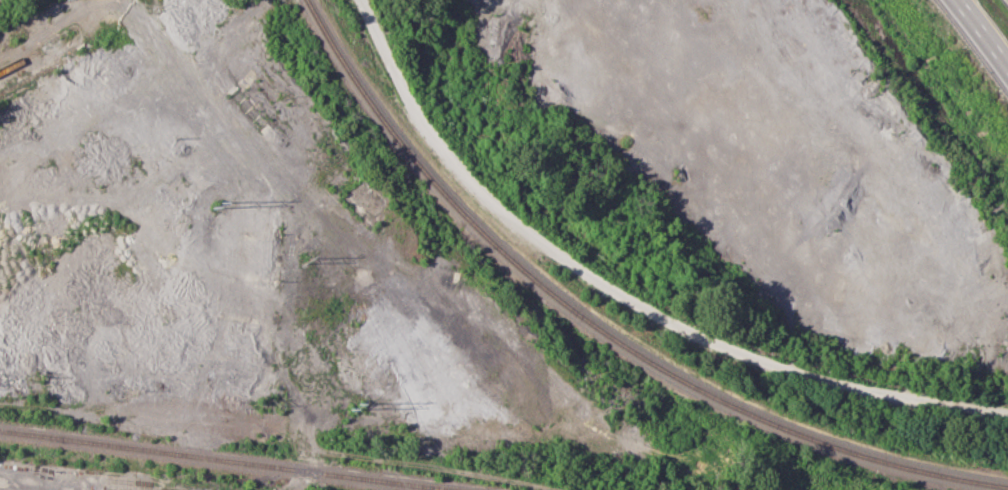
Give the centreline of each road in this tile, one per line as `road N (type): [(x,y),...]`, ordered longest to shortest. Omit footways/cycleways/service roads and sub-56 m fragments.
road 1 (track): [(361,0),(434,139),(543,244),(611,292),(783,372),(1007,419)]

